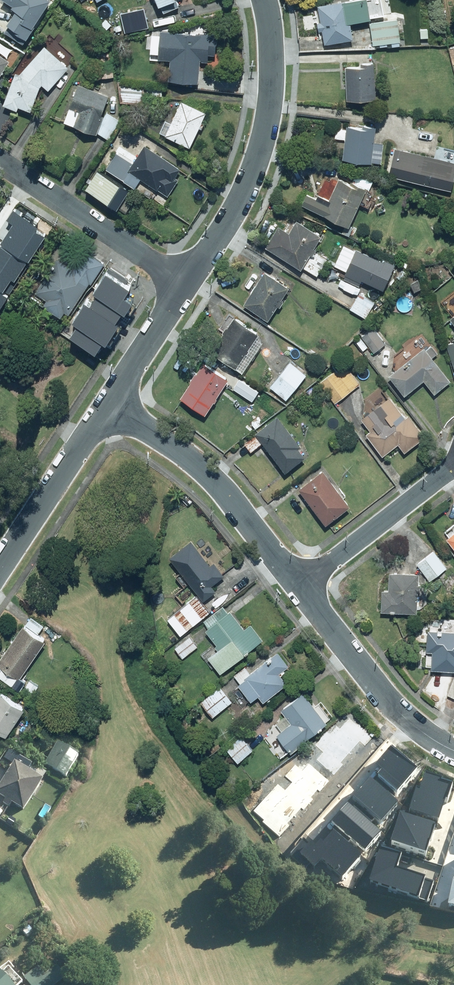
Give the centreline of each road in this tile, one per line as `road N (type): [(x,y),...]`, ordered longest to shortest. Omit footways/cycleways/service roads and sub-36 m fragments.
road 1 (residential): [(267,0),(272,70),(263,147),(243,195),(187,281)]
road 2 (residential): [(300,587),(208,473),(111,405)]
road 3 (residential): [(453,751),(402,717),(300,587)]
road 4 (residential): [(0,158),(187,281)]
road 5 (residential): [(111,405),(0,570)]
road 6 (residential): [(453,465),(300,587)]
road 7 (residential): [(187,281),(111,405)]

